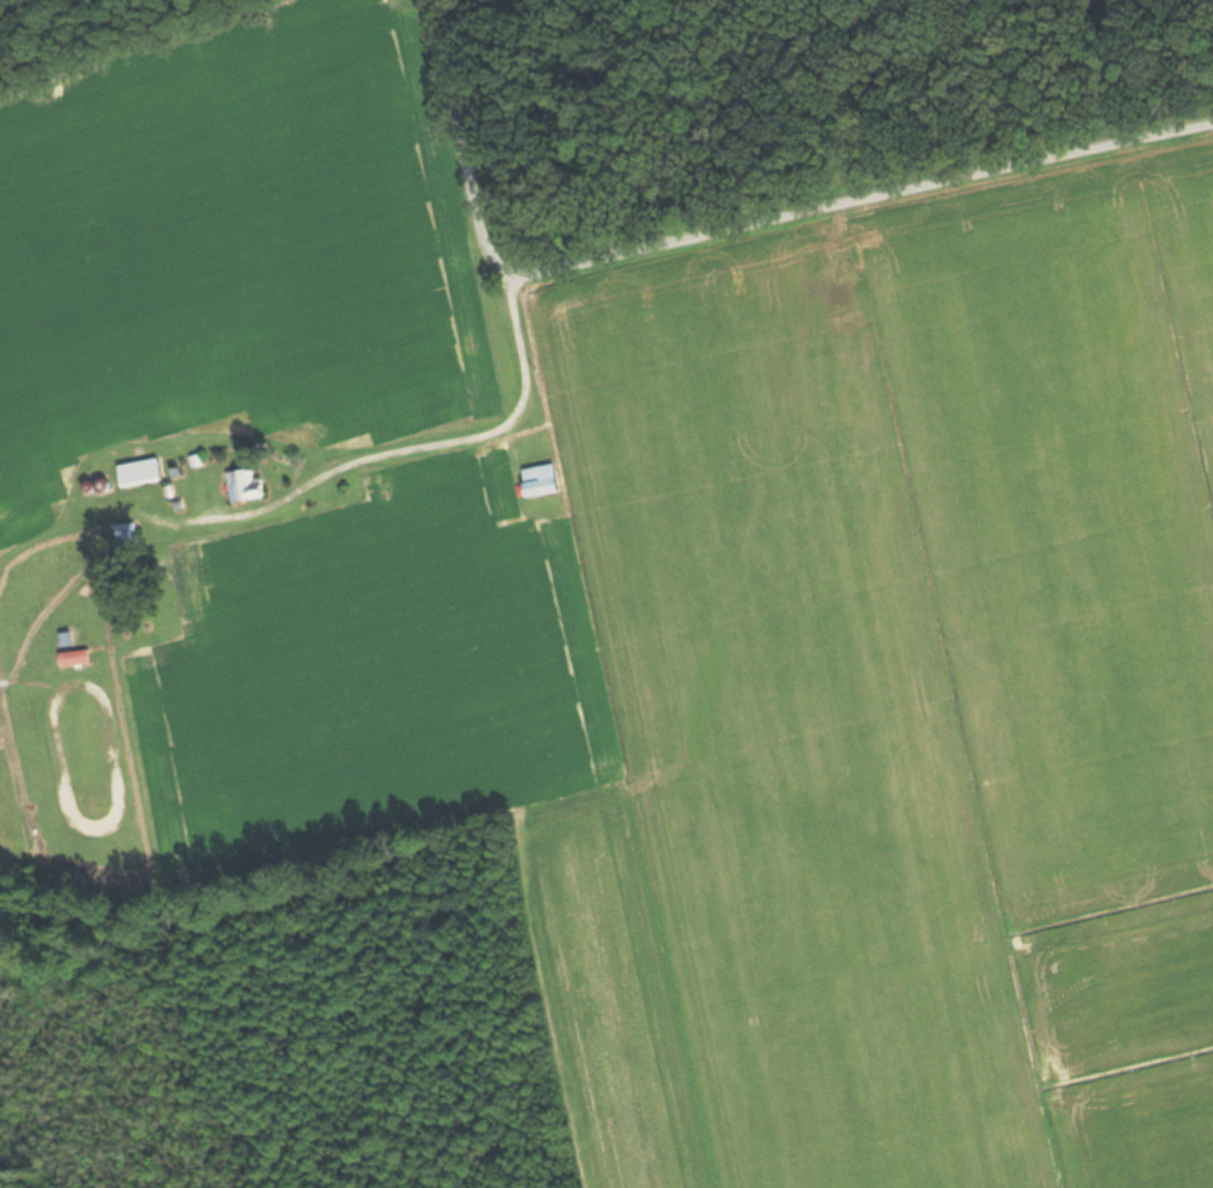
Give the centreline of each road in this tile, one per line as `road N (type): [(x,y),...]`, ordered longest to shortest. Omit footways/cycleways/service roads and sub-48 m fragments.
road 1 (residential): [(508,284),(530,445),(502,468),(337,507),(229,592),(147,569),(0,589)]
road 2 (residential): [(1212,129),(508,284)]
road 3 (residential): [(508,284),(500,224),(459,171),(426,0)]

